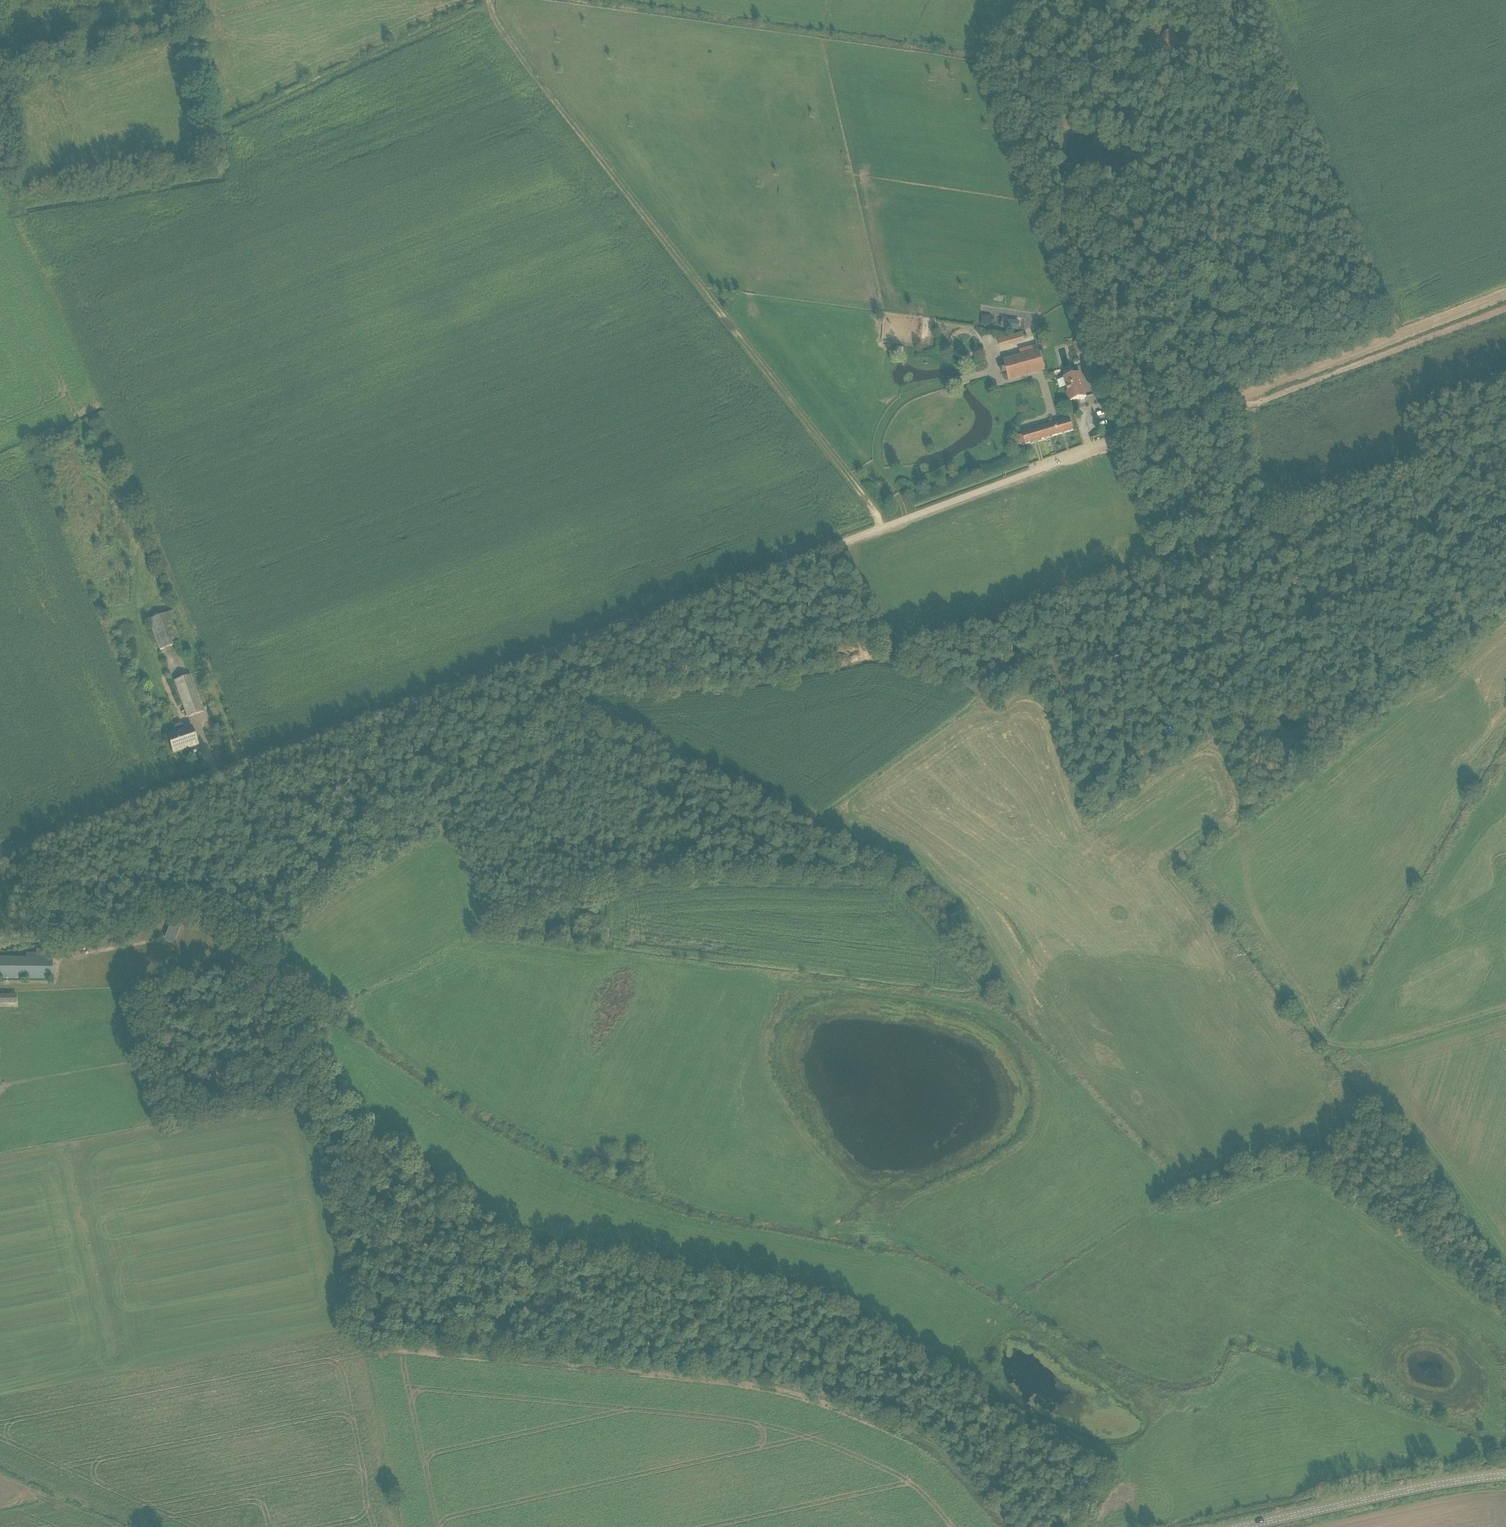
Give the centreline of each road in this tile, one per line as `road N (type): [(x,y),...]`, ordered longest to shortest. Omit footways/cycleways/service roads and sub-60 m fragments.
road 1 (unclassified): [(0,855),(1096,447)]
road 2 (track): [(492,0),(550,91),(886,526)]
road 3 (track): [(1096,447),(1505,293)]
road 4 (tertiary): [(1241,1526),(1505,1475)]

